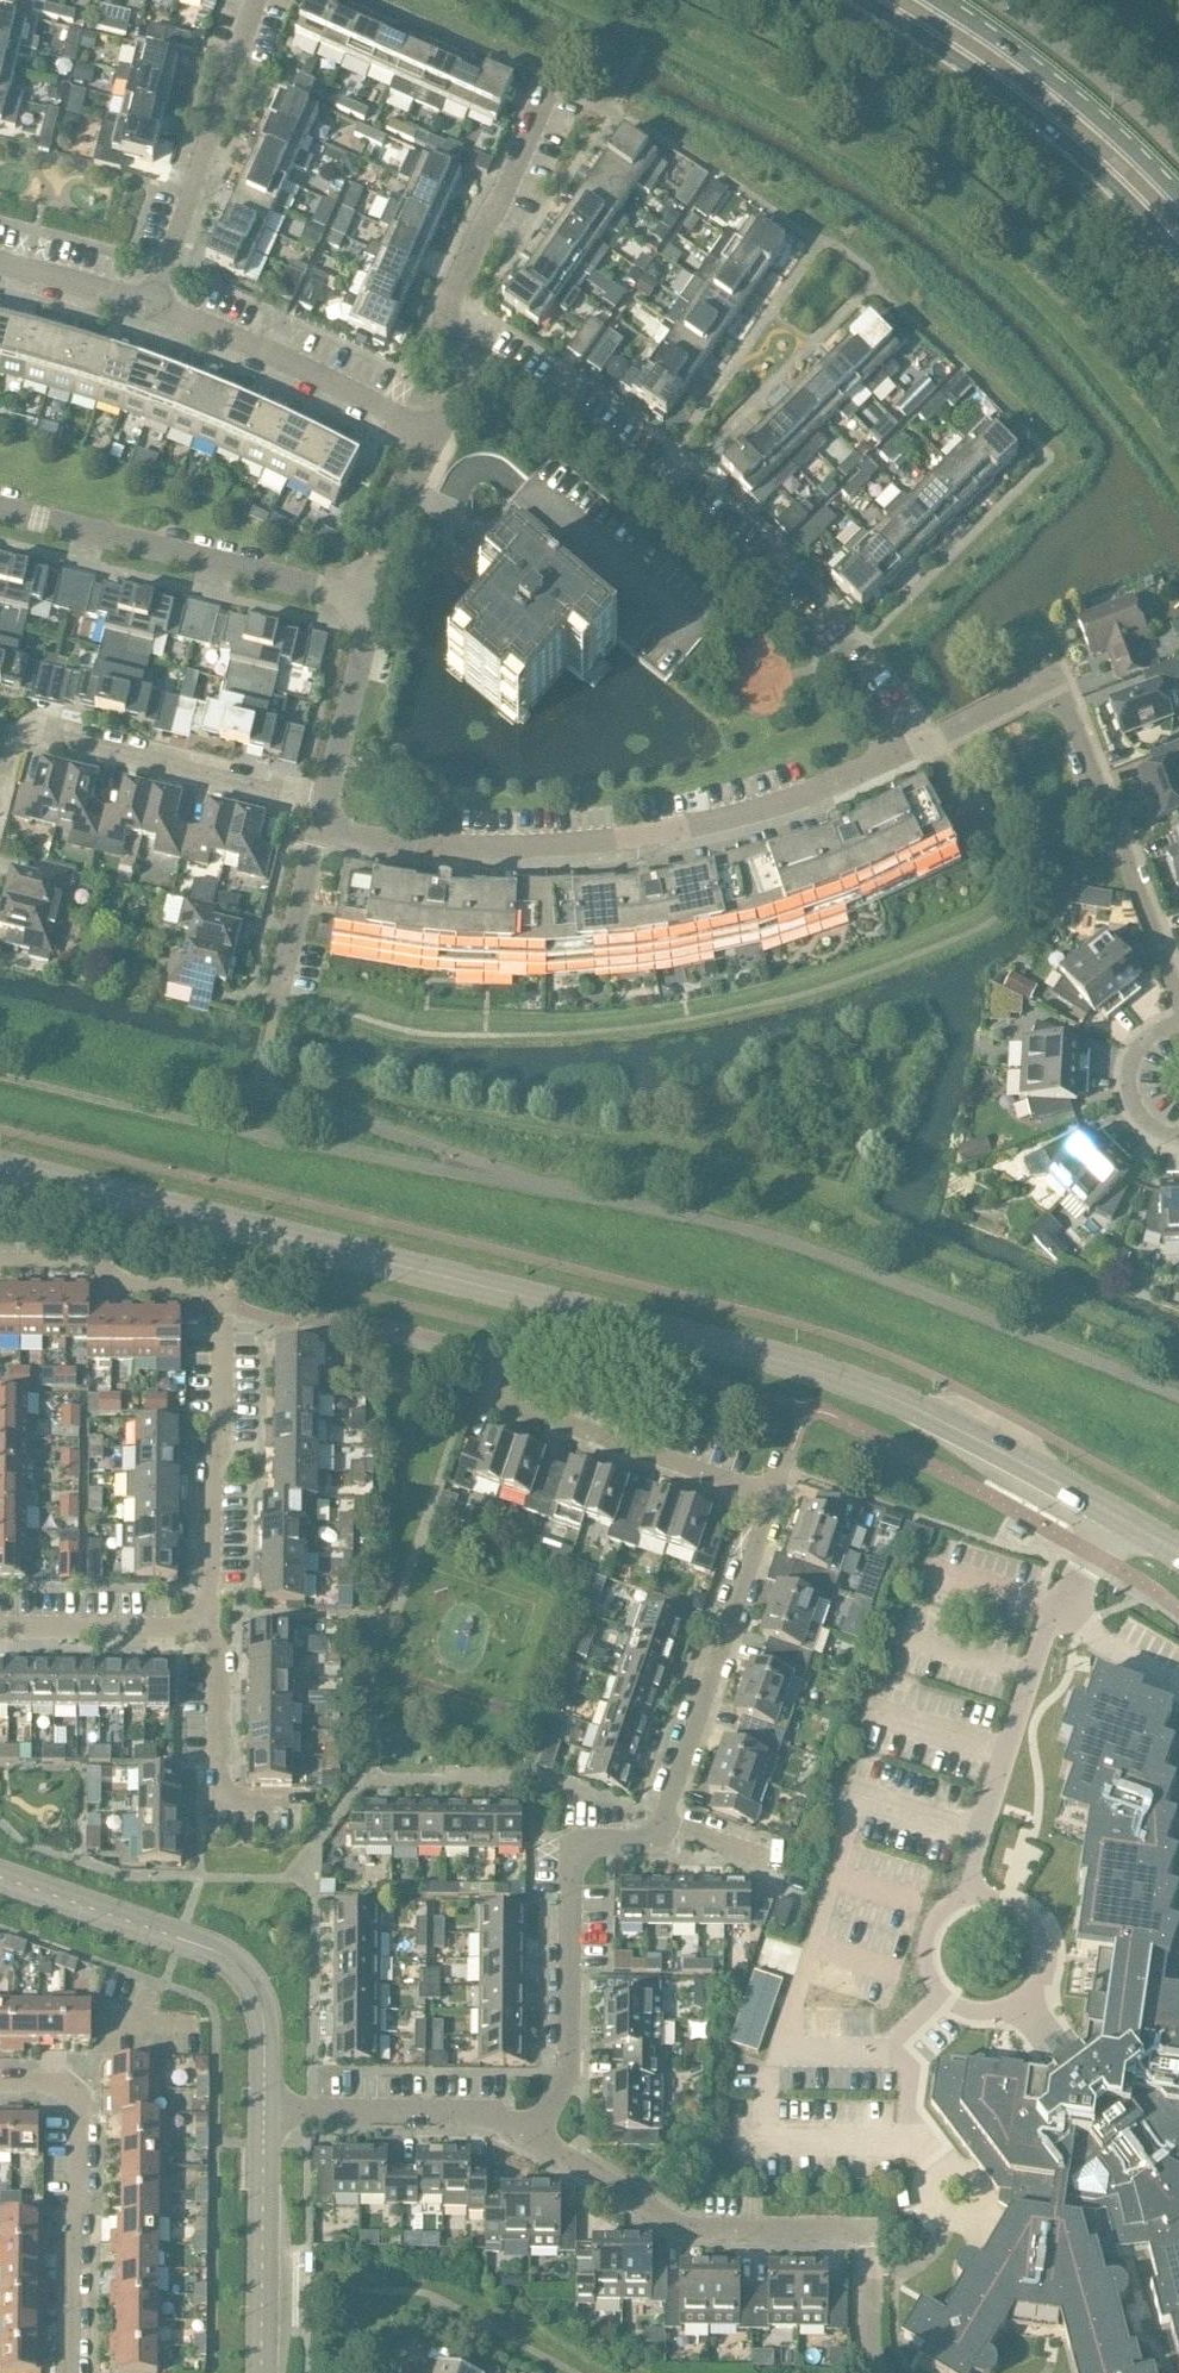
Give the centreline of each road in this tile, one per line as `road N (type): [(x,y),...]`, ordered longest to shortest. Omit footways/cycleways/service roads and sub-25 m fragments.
road 1 (tertiary): [(1121,1518),(932,1413),(821,1370),(0,1168)]
road 2 (residential): [(662,1825),(771,1497),(508,1407)]
road 3 (residential): [(317,828),(409,843),(612,841),(773,805),(892,755)]
road 4 (residential): [(892,755),(880,724),(827,656),(659,465),(486,358)]
road 5 (residential): [(204,1625),(210,1472),(220,1428),(219,1291),(119,1284),(91,1259),(0,1256)]
road 6 (residential): [(881,2372),(862,2343),(865,2230),(672,2222),(532,2136)]
road 7 (residential): [(1178,1004),(1053,676),(929,742)]
road 8 (unclassified): [(265,2114),(266,2019),(246,1977),(216,1953),(0,1878)]
road 9 (residential): [(532,2136),(568,2078),(572,1846),(656,1839),(662,1825)]
road 10 (residential): [(371,603),(0,508)]
road 11 (residential): [(0,794),(18,729),(323,805)]
road 12 (residential): [(76,2372),(79,2100),(73,2088),(56,2084),(0,2082)]
road 13 (secondary): [(901,0),(1030,84),(1178,223)]
road 14 (residential): [(443,439),(142,307)]
road 15 (residential): [(142,307),(249,0)]
road 16 (residential): [(486,358),(458,341),(446,311),(552,85)]
road 17 (residential): [(532,2136),(491,2114),(265,2114)]
road 18 (unclassified): [(262,2372),(265,2114)]
road 19 (residential): [(298,1799),(219,1797),(217,1659),(204,1625)]
road 20 (residential): [(323,805),(371,603)]
road 21 (residential): [(0,1626),(204,1625)]
road 22 (residential): [(277,1003),(317,828)]
road 23 (residential): [(371,603),(443,439)]
road 24 (residential): [(1178,1018),(1132,1053),(1127,1079),(1132,1106),(1150,1127),(1178,1139)]
road 25 (residential): [(142,307),(0,271)]
road 26 (residential): [(783,1863),(662,1825)]

